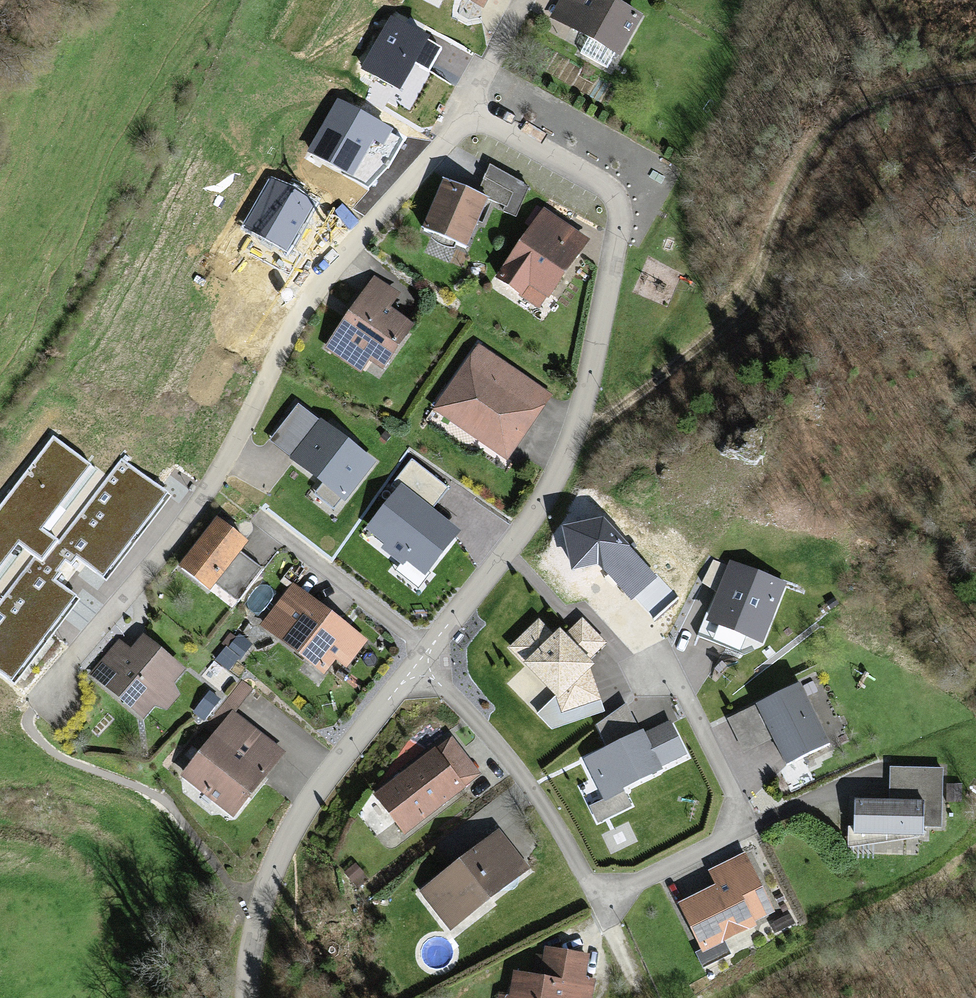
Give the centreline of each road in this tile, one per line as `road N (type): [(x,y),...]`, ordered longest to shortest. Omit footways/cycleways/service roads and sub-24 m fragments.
road 1 (residential): [(463,106),(303,302),(196,501),(47,692)]
road 2 (residential): [(422,658),(517,536),(559,464),(617,227),(610,195),(597,181),(463,106)]
road 3 (track): [(975,77),(880,93),(839,116),(776,215),(741,316),(568,440)]
road 4 (residential): [(245,997),(250,925),(274,858),(422,658)]
road 5 (residential): [(422,658),(515,766),(596,899)]
road 6 (residential): [(747,825),(662,664)]
road 7 (residential): [(596,899),(747,825)]
road 8 (residential): [(747,825),(862,768)]

